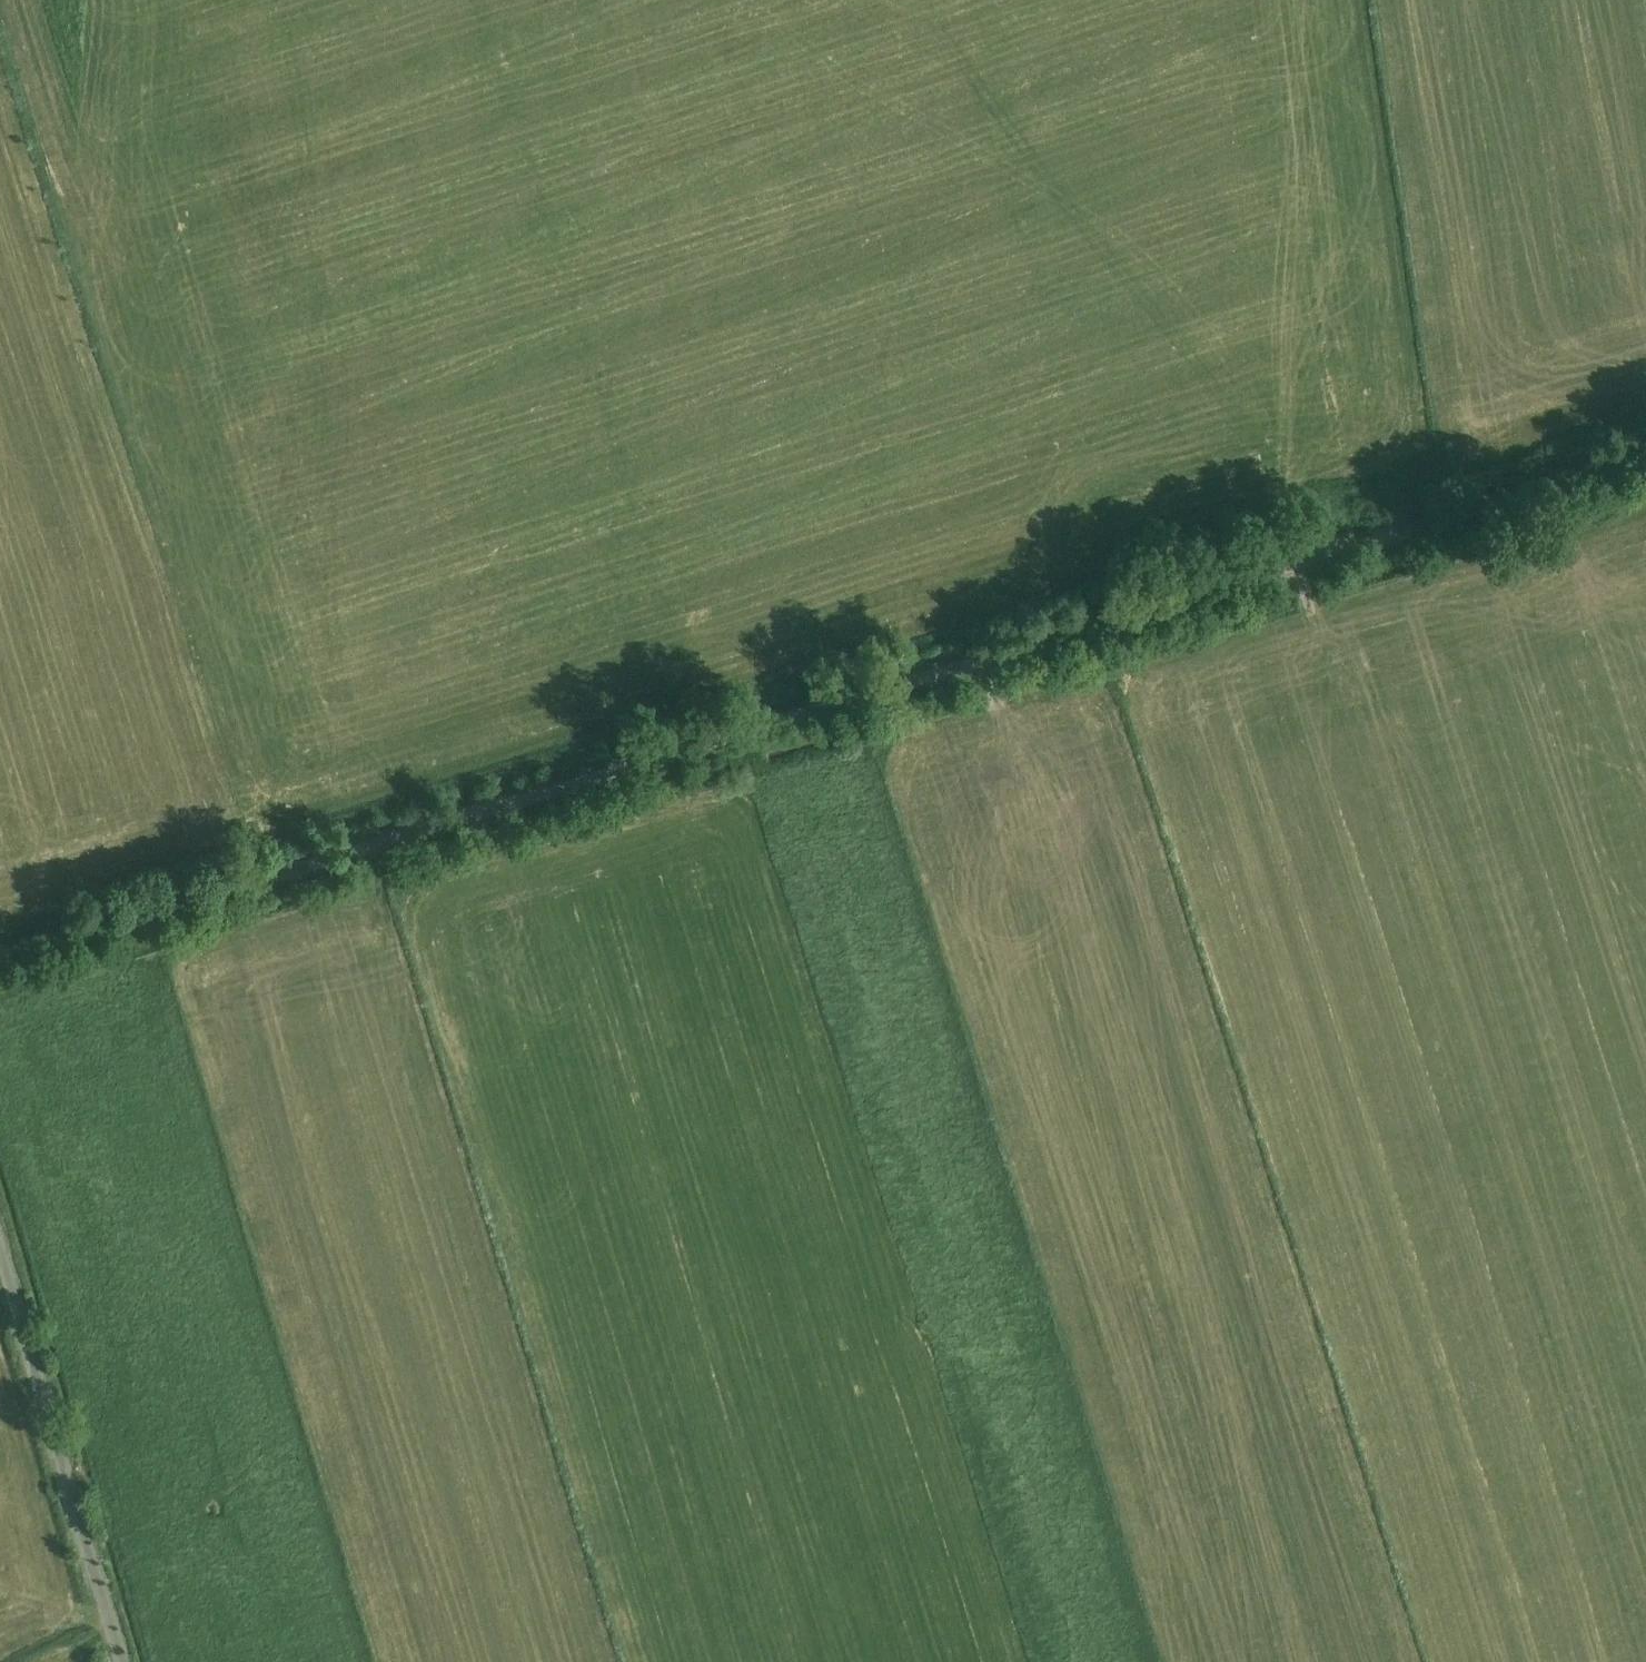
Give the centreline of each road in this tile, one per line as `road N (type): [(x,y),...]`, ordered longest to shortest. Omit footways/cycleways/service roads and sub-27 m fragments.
road 1 (unclassified): [(0,963),(1645,458)]
road 2 (unclassified): [(123,1661),(0,1247)]

